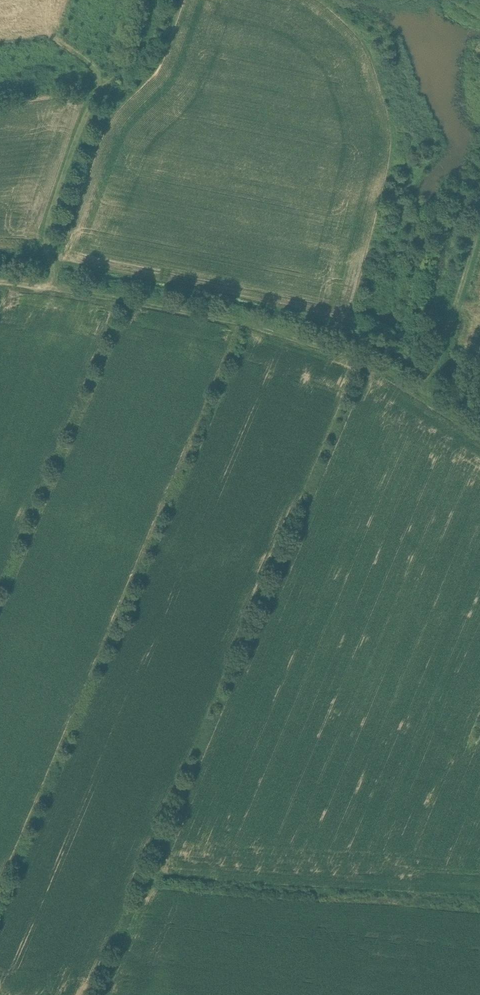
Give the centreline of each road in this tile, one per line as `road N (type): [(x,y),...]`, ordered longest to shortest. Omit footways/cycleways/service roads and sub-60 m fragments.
road 1 (track): [(83,994),(356,361)]
road 2 (track): [(356,361),(128,302),(0,282)]
road 3 (track): [(356,361),(414,391),(426,388),(479,225)]

